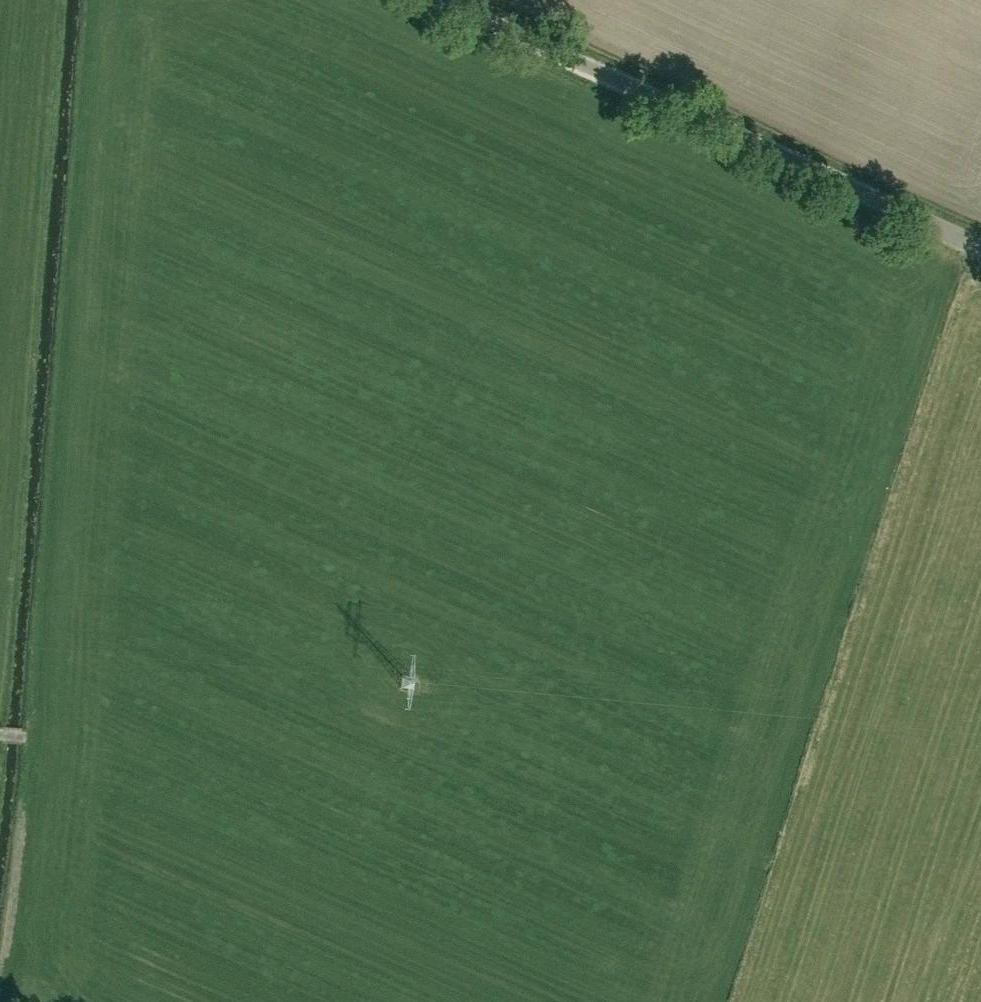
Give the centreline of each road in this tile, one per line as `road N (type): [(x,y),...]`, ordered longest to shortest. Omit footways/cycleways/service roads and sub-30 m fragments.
road 1 (unclassified): [(980,249),(434,0)]

